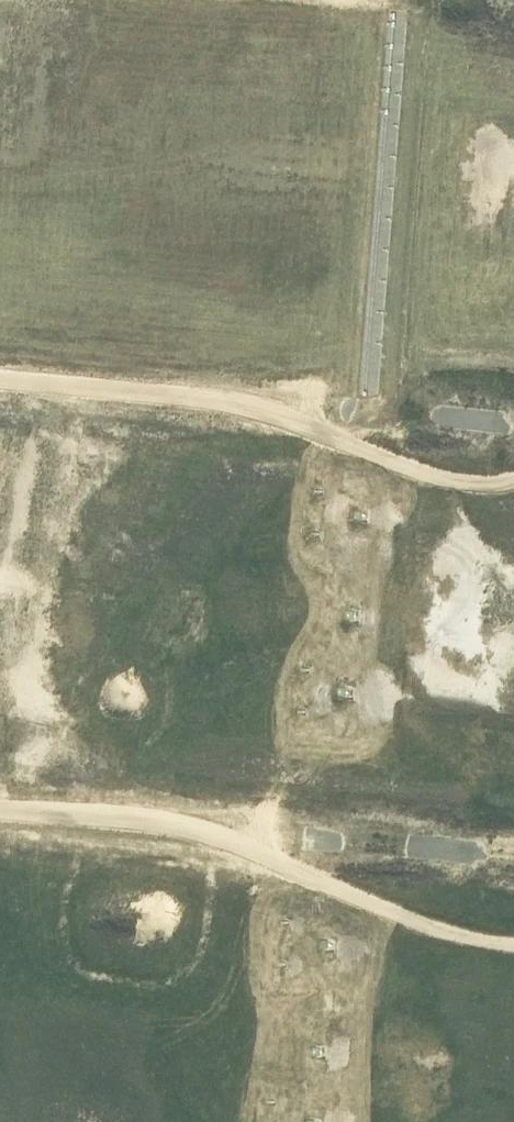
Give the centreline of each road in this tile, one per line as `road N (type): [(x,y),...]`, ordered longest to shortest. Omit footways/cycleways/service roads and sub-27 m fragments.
road 1 (track): [(0,810),(175,827),(443,928),(513,941)]
road 2 (track): [(0,380),(229,401),(442,478),(513,480)]

